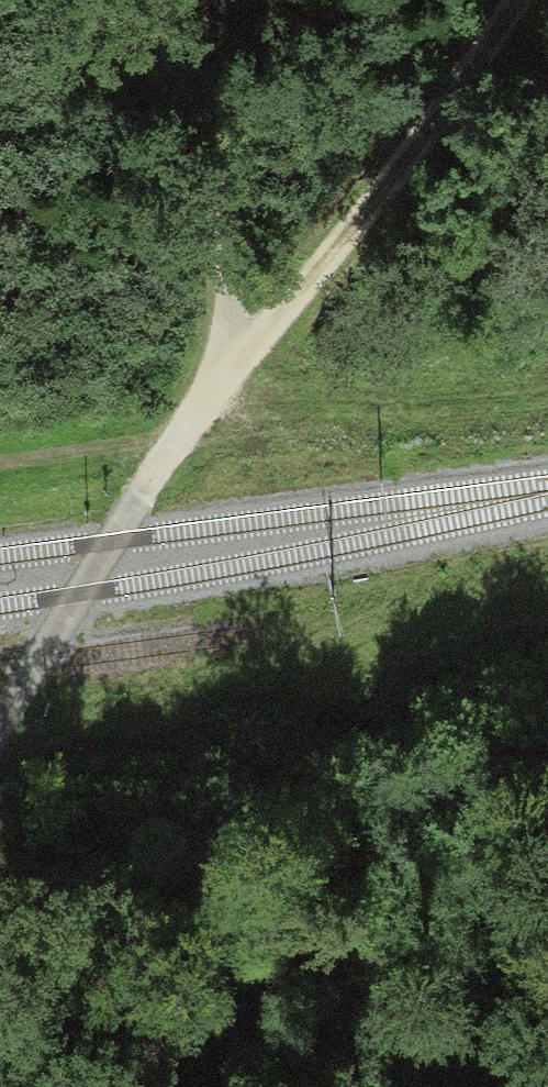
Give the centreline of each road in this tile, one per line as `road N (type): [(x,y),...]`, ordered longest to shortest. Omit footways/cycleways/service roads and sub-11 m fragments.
road 1 (track): [(0,731),(73,595),(218,378),(358,218),(518,0)]
road 2 (track): [(547,404),(357,420),(218,378),(223,253),(182,128),(92,0)]
road 3 (track): [(0,772),(362,682),(490,614),(547,600)]

